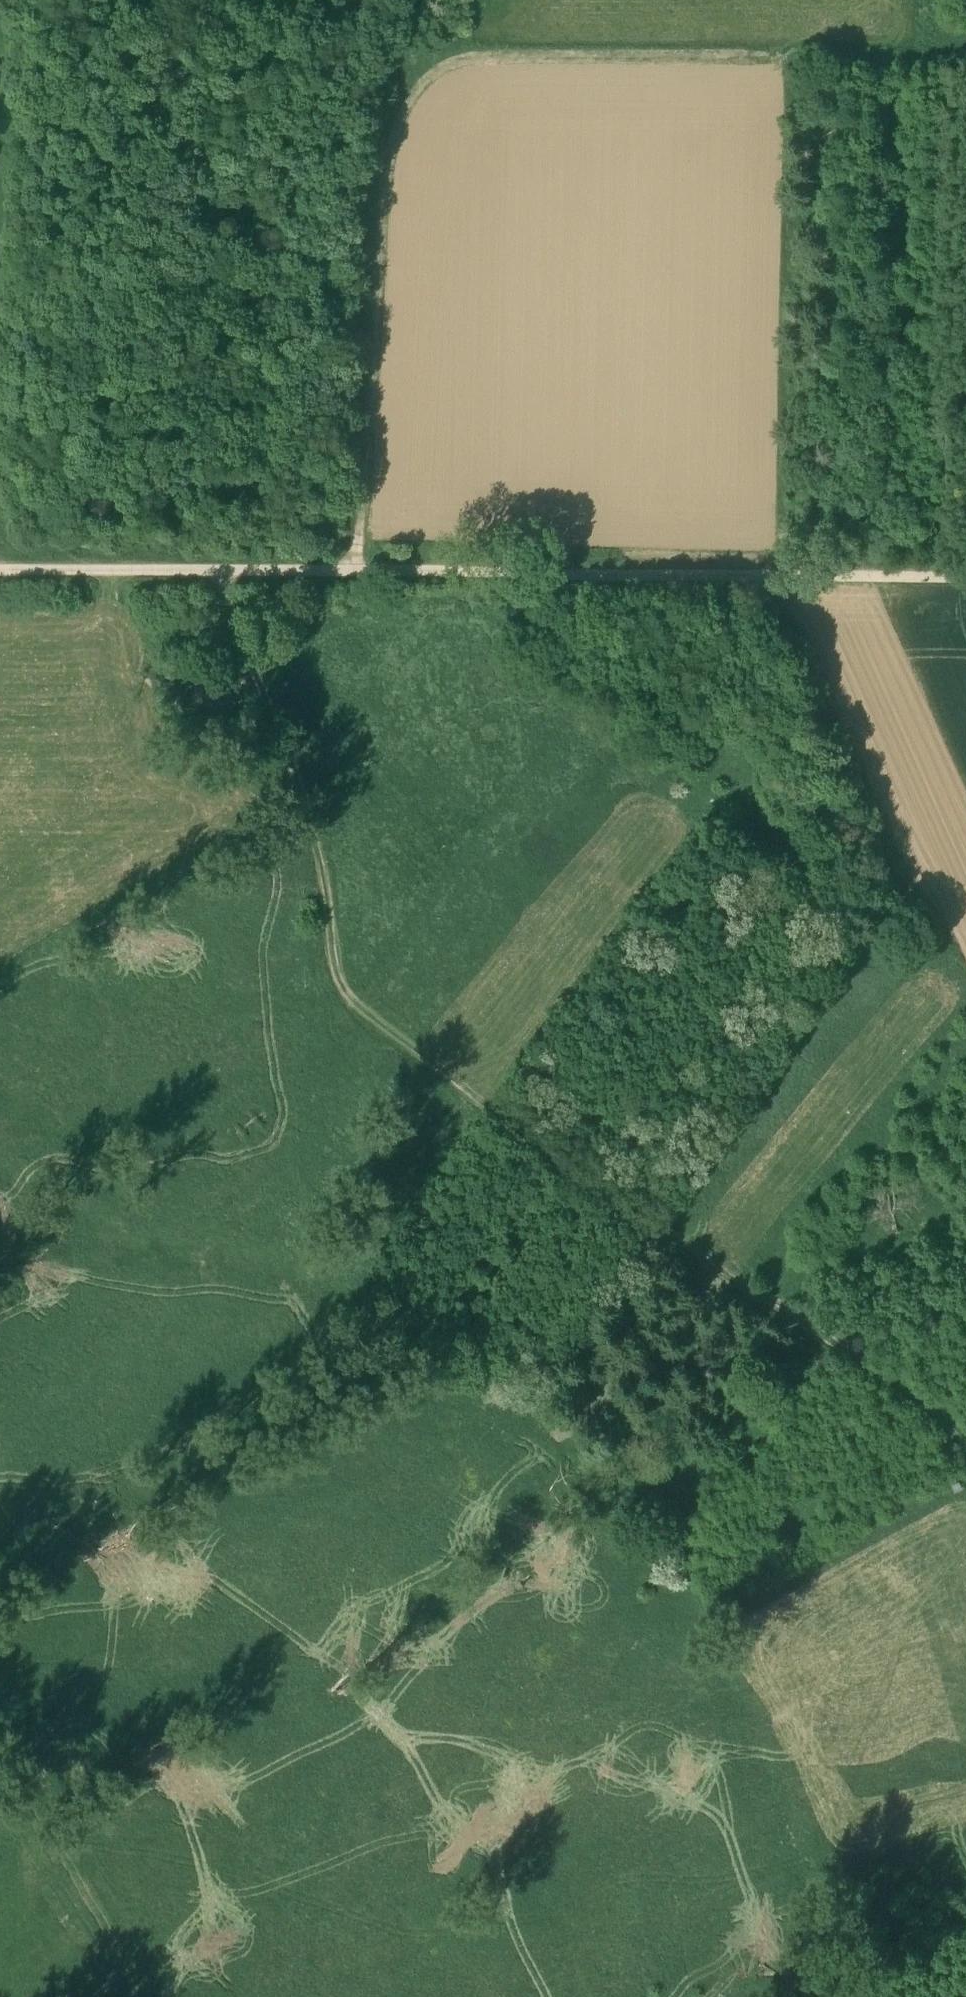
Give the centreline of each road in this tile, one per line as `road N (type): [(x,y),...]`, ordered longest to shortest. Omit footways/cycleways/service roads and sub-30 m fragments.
road 1 (track): [(965,1442),(801,1348),(330,986),(323,852),(206,570)]
road 2 (track): [(965,47),(788,56),(459,55),(433,63),(383,128),(369,352)]
road 3 (track): [(147,1996),(0,1745)]
road 4 (track): [(356,571),(369,352)]

